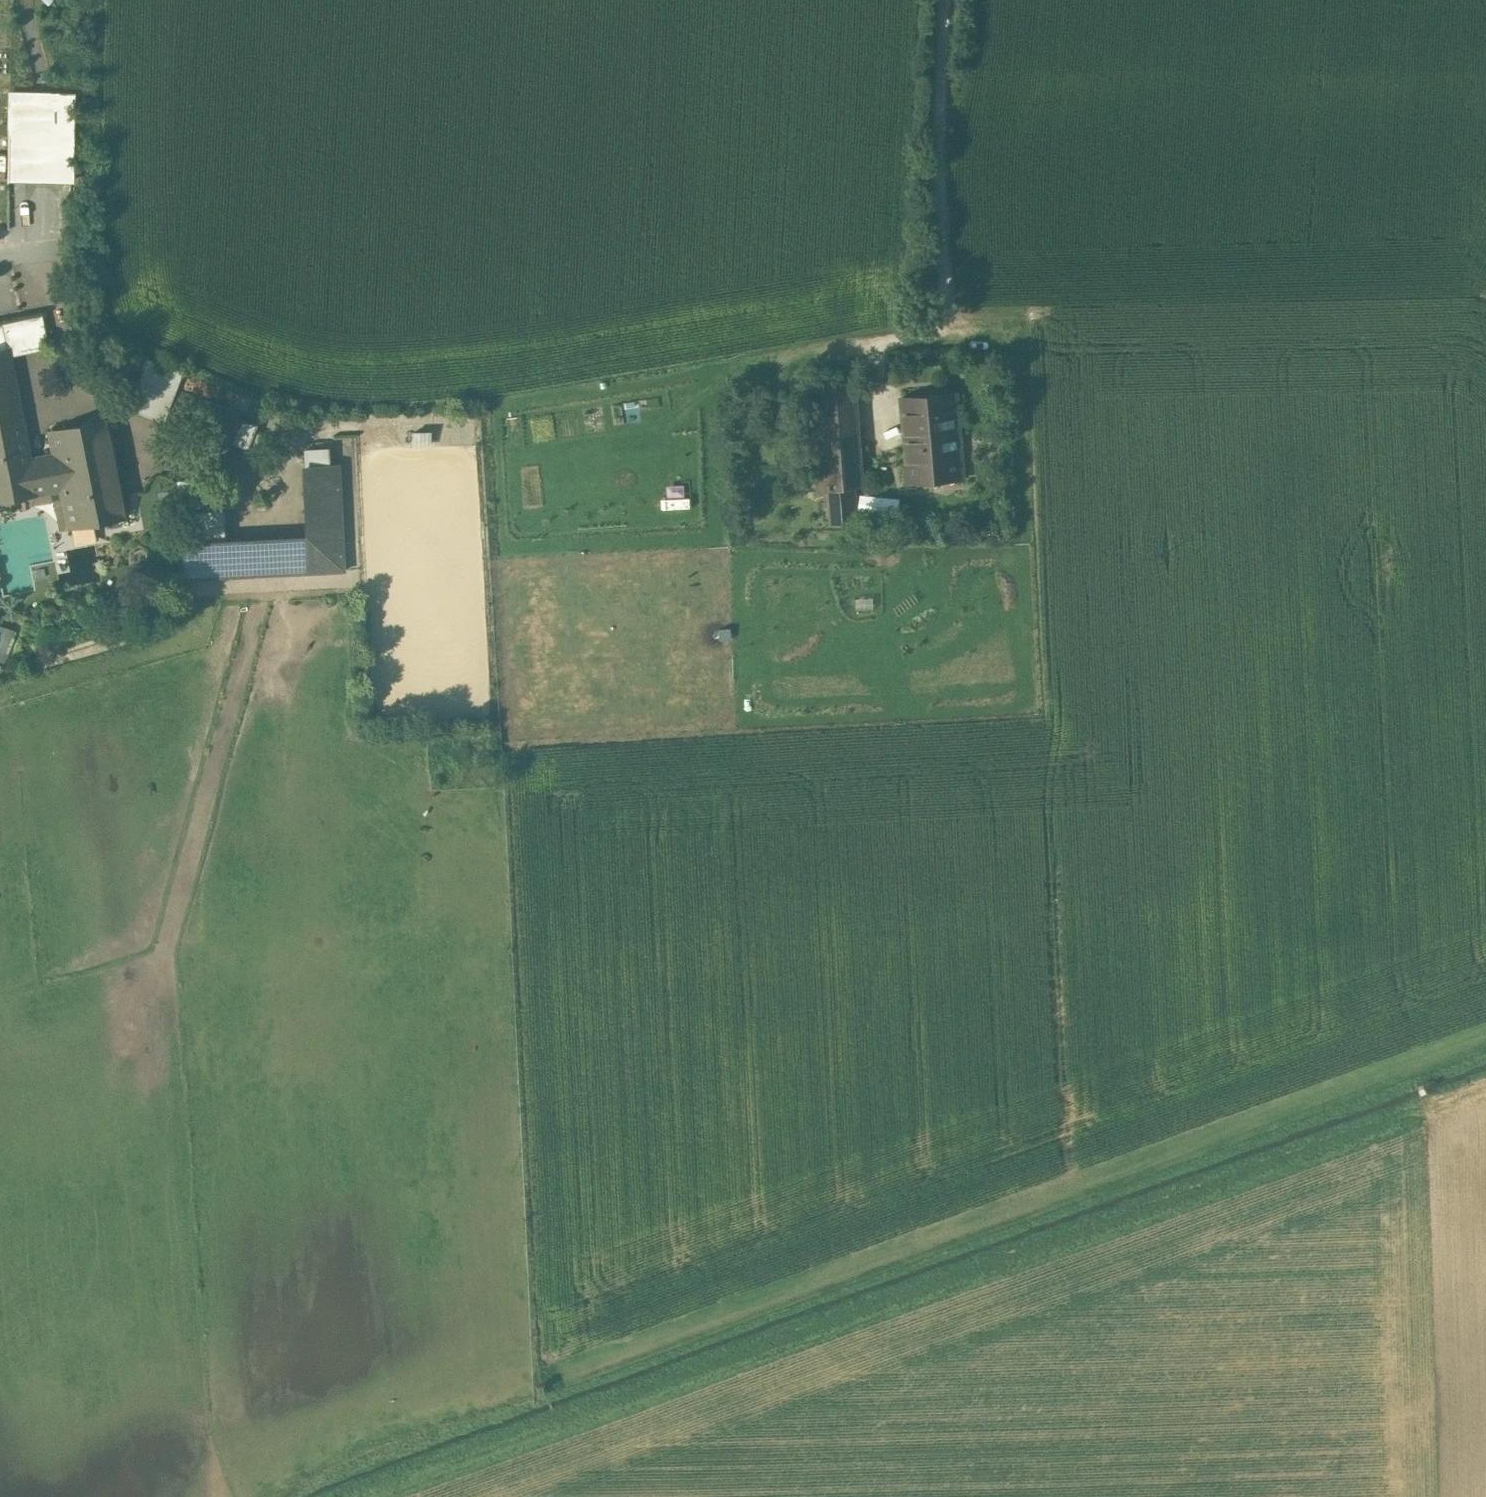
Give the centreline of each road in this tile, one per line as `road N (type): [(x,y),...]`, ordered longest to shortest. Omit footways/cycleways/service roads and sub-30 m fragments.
road 1 (track): [(944,0),(945,301),(928,333),(826,350)]

